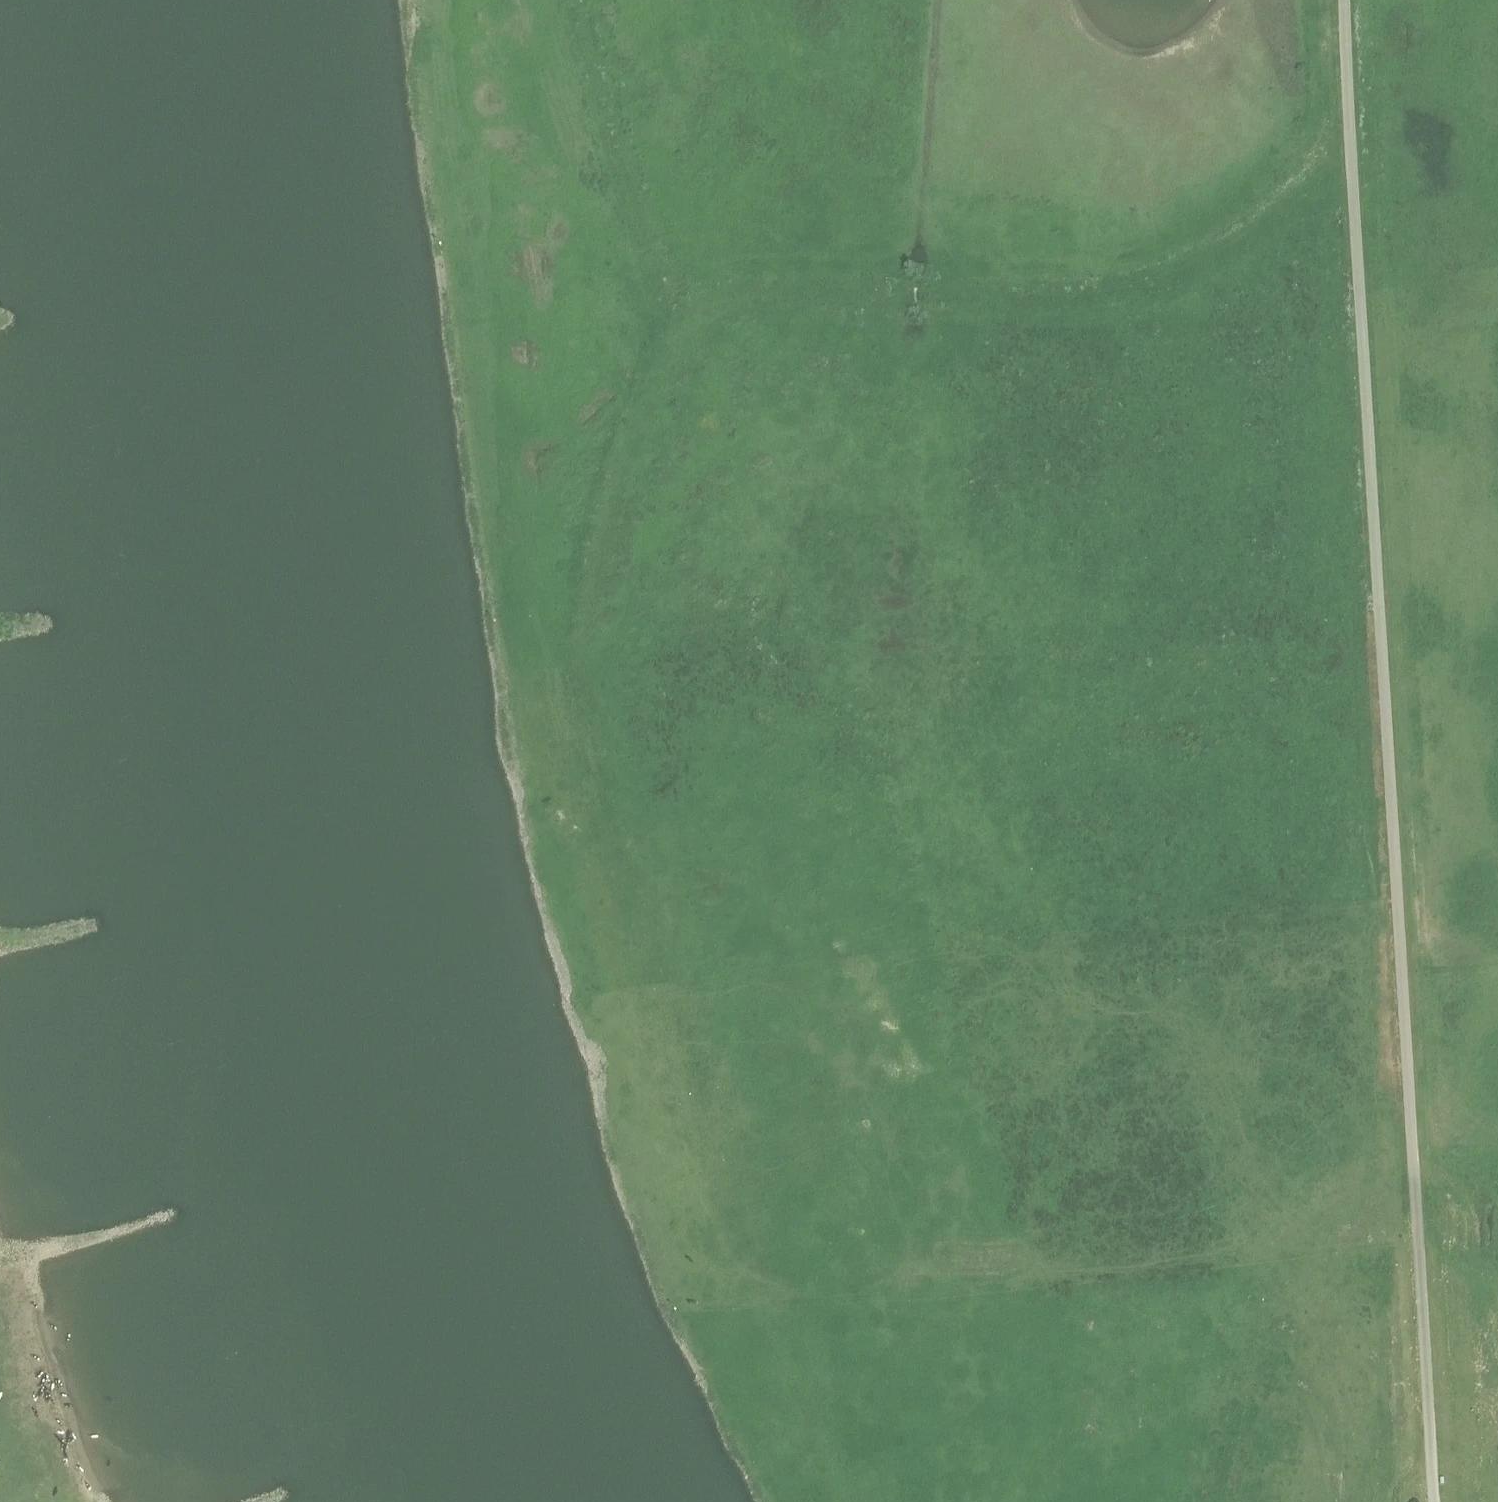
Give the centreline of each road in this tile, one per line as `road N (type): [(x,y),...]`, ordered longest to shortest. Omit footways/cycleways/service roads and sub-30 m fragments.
road 1 (unclassified): [(1426,1501),(1342,0)]

